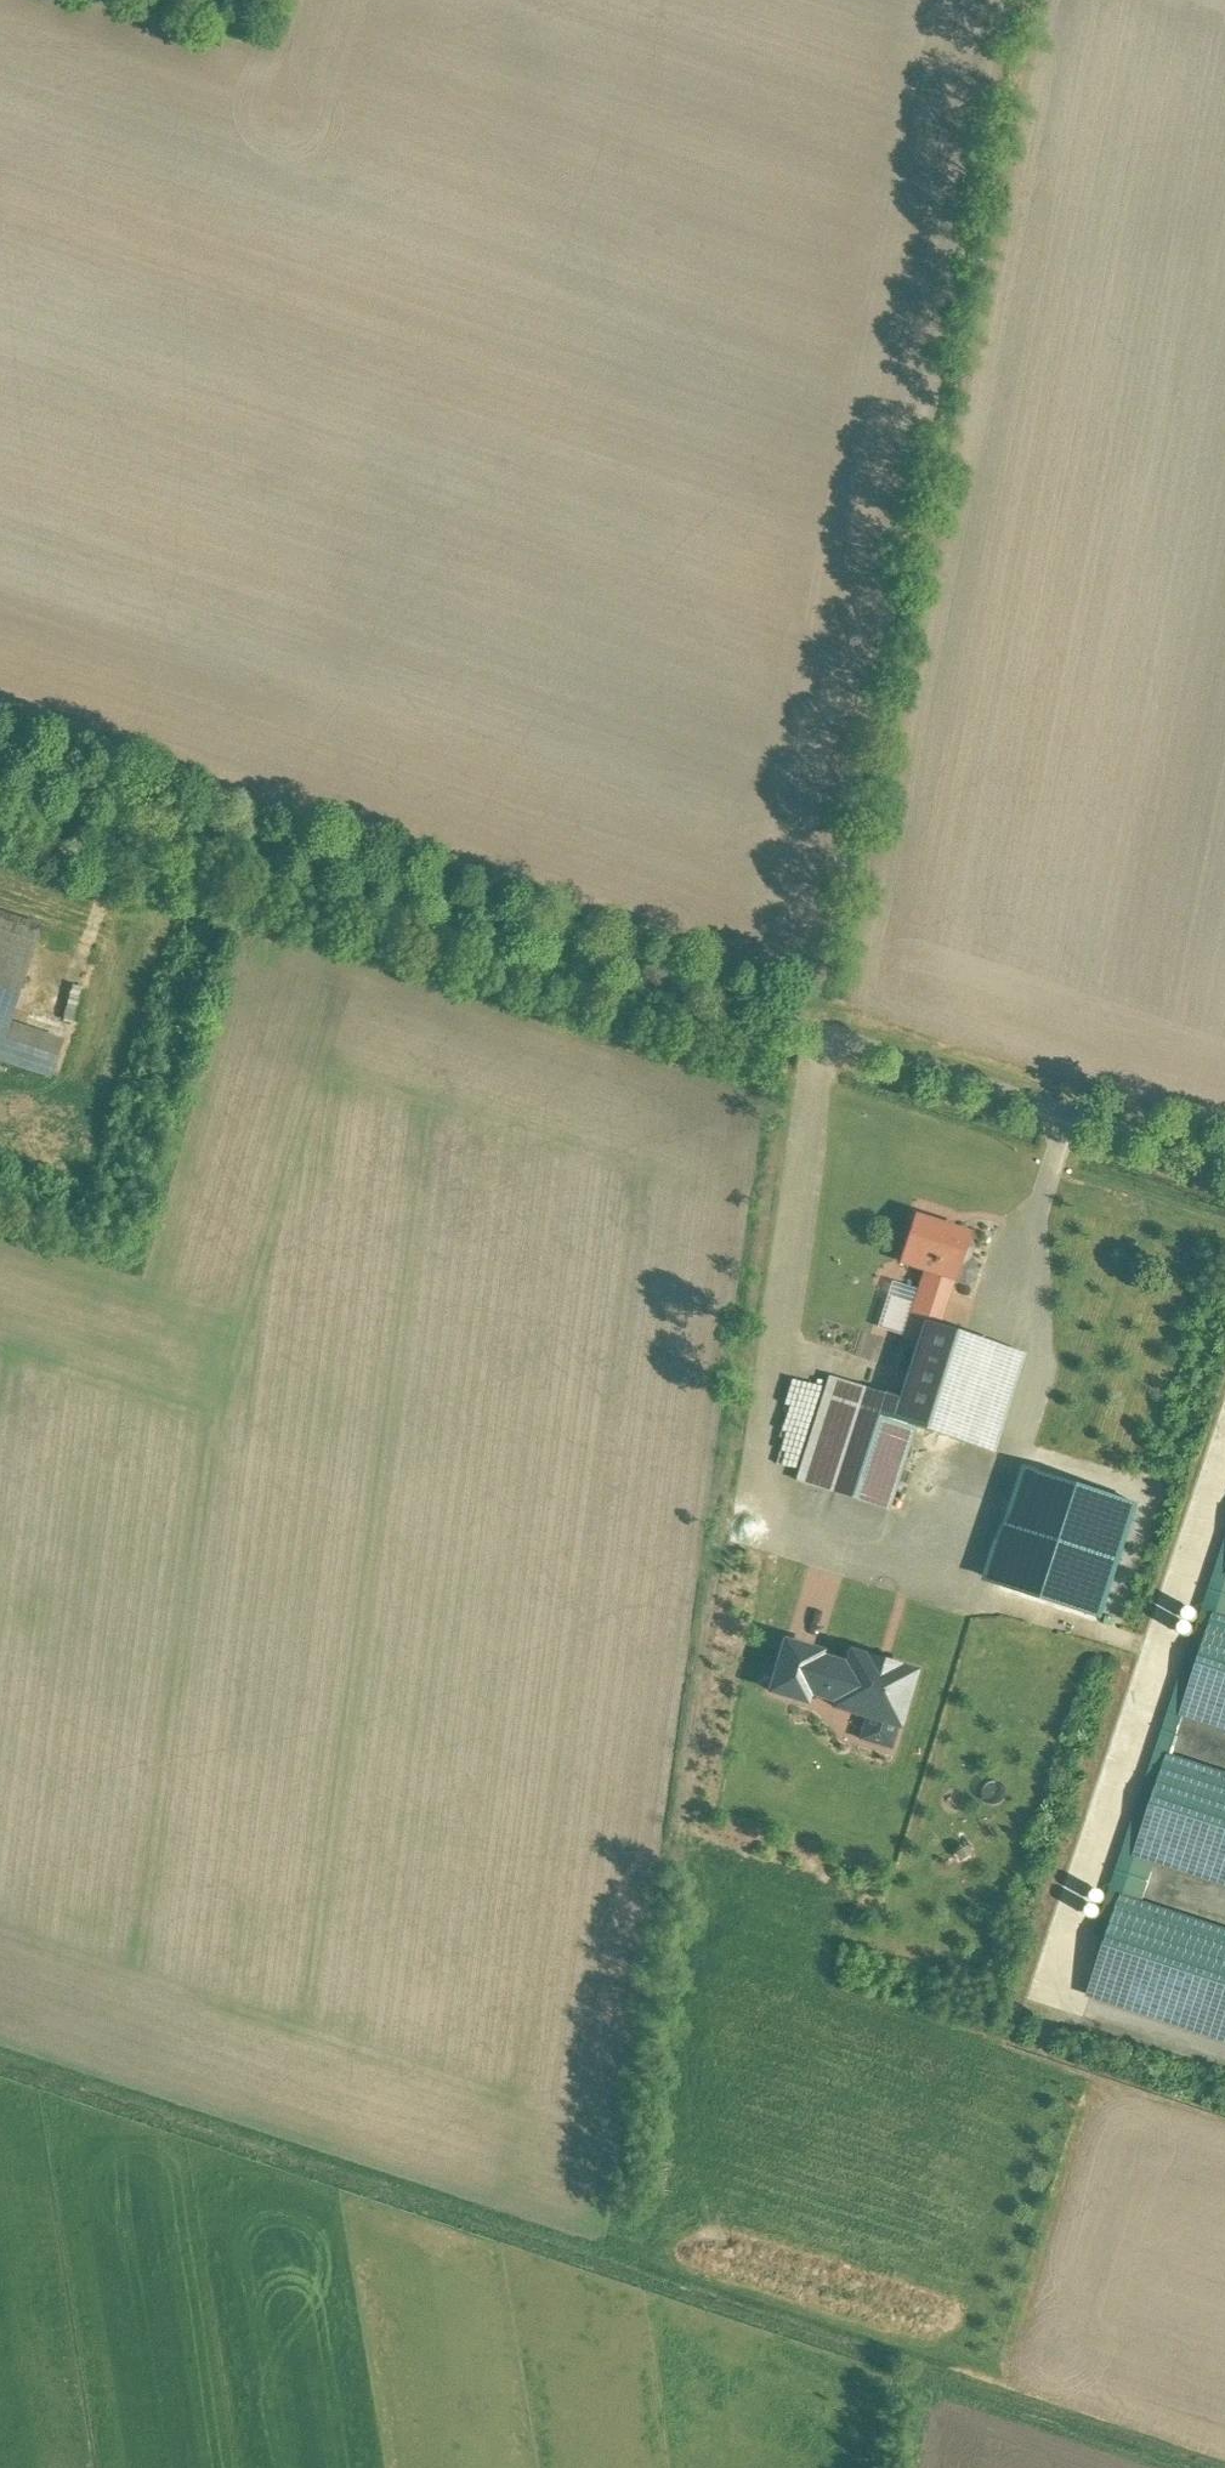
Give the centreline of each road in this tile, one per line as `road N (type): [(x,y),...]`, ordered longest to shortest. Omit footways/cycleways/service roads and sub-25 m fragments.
road 1 (unclassified): [(0,761),(1224,1160)]

